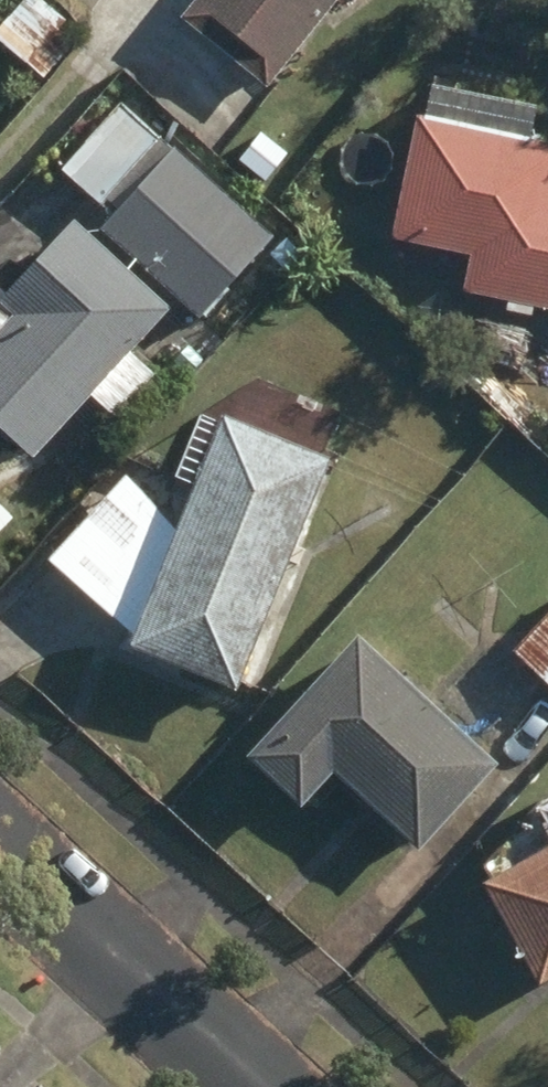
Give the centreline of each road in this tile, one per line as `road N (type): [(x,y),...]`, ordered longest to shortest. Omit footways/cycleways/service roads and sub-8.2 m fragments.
road 1 (residential): [(0,842),(273,1086)]

